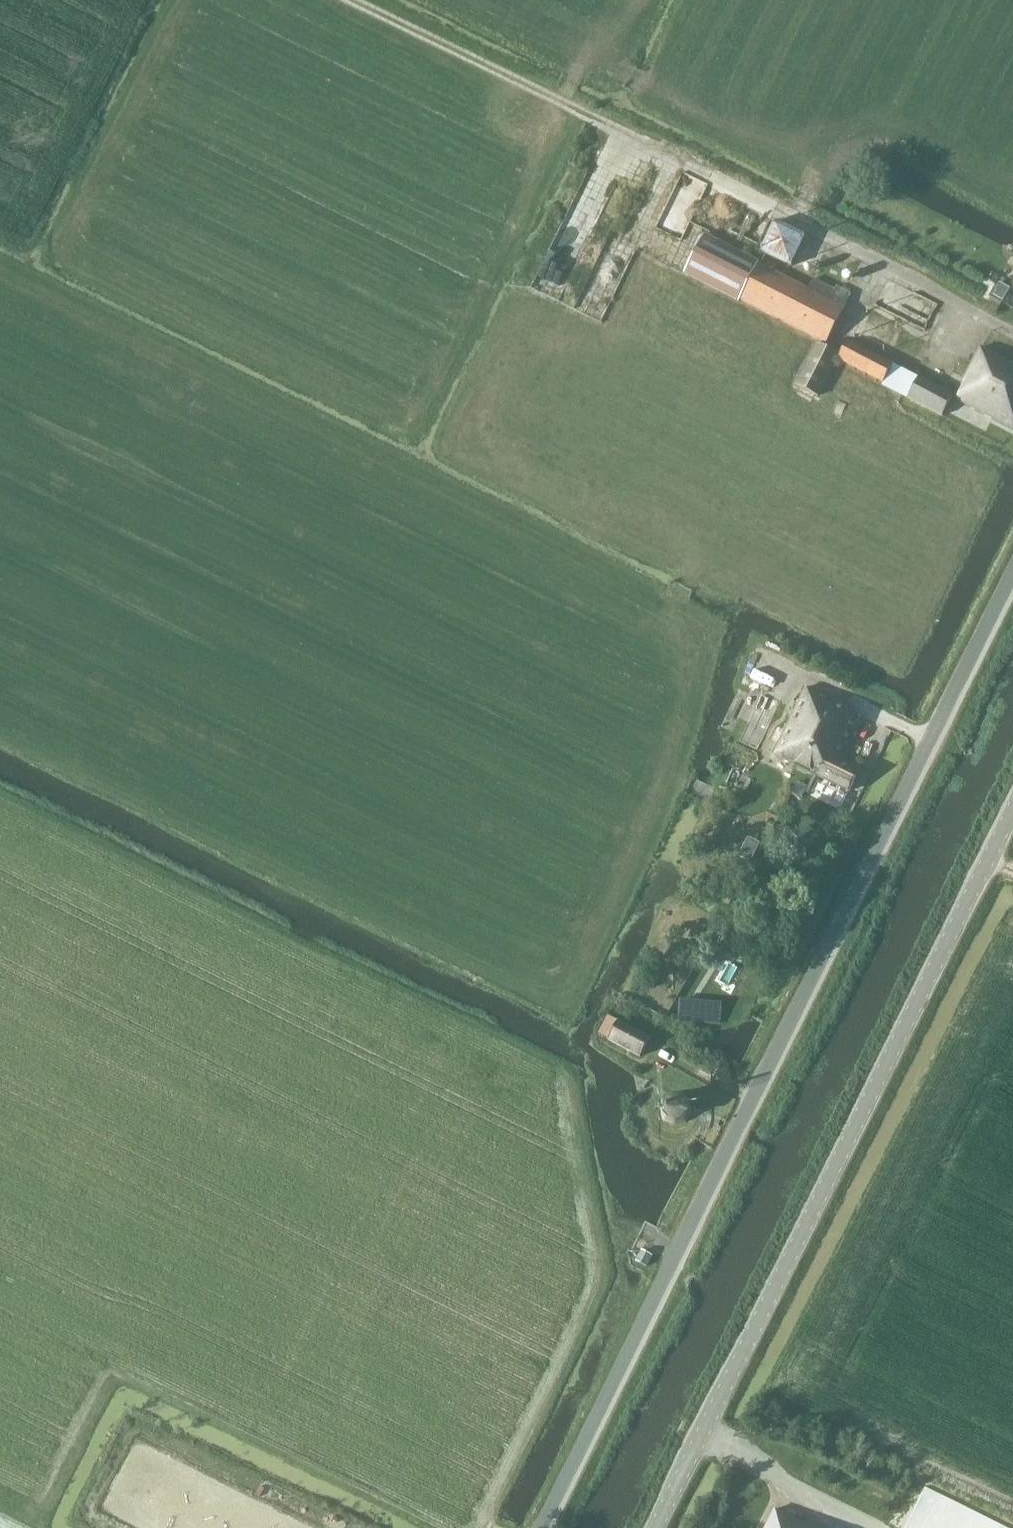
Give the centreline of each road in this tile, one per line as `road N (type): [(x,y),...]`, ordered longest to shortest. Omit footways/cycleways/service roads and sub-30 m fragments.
road 1 (unclassified): [(542,1527),(1012,574)]
road 2 (tertiary): [(654,1527),(1012,808)]

